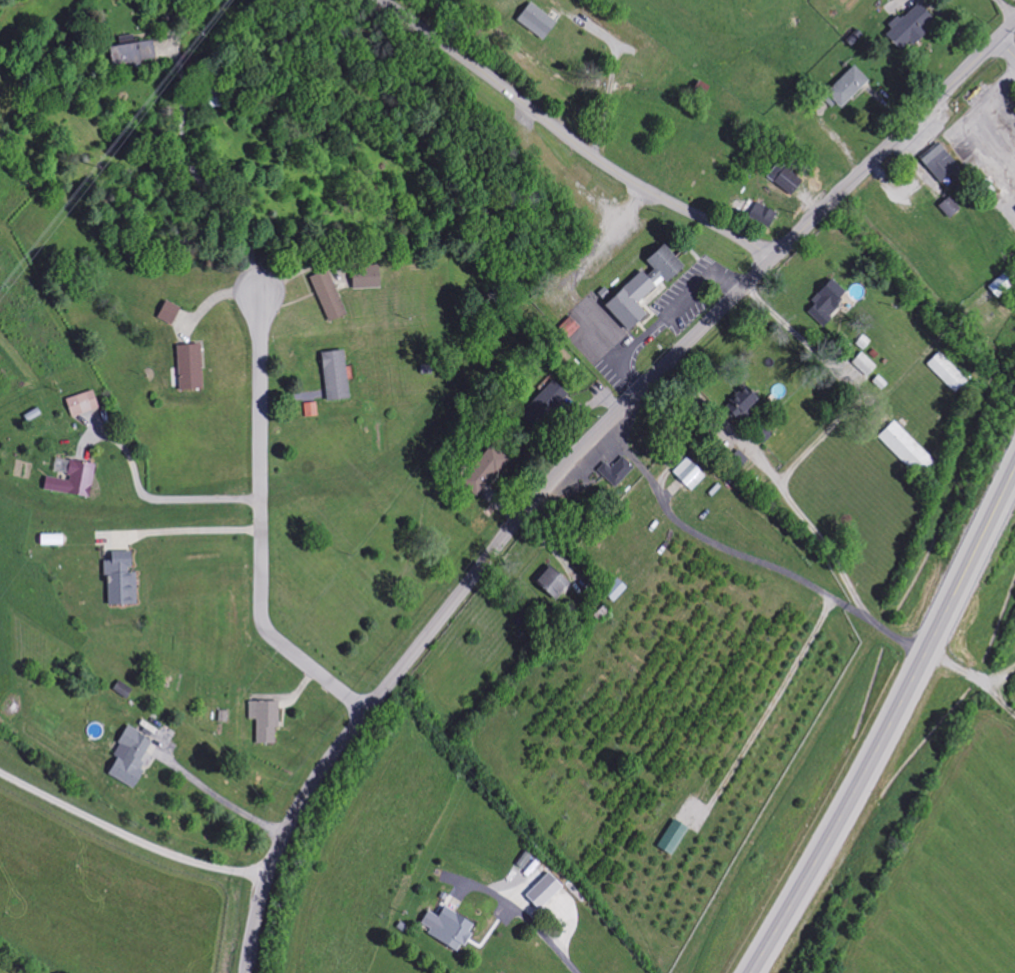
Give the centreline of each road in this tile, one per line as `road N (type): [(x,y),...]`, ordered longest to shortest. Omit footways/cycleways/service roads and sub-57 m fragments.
road 1 (tertiary): [(246,972),(272,867),(333,755),(525,514),(773,256)]
road 2 (trunk): [(752,972),(926,654),(1014,463)]
road 3 (residential): [(366,714),(262,623),(255,294)]
road 4 (secondary): [(773,256),(616,172),(385,0)]
road 5 (residential): [(926,654),(871,619),(763,468),(659,367)]
road 6 (secondary): [(773,256),(998,41)]

